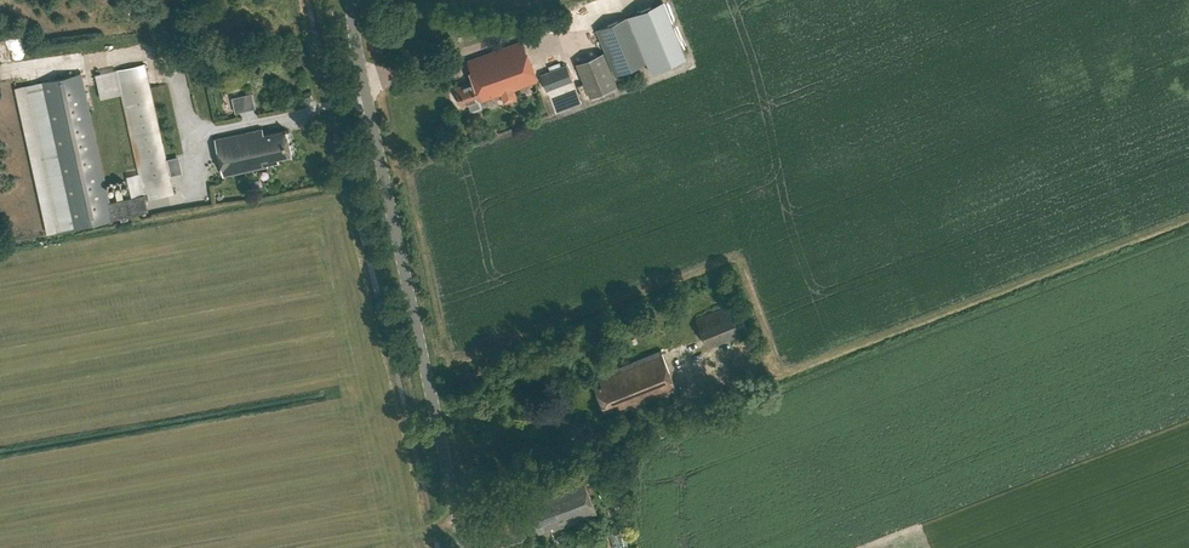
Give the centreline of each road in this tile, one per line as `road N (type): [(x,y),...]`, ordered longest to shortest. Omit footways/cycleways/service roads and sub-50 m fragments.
road 1 (tertiary): [(463,547),(353,0)]

